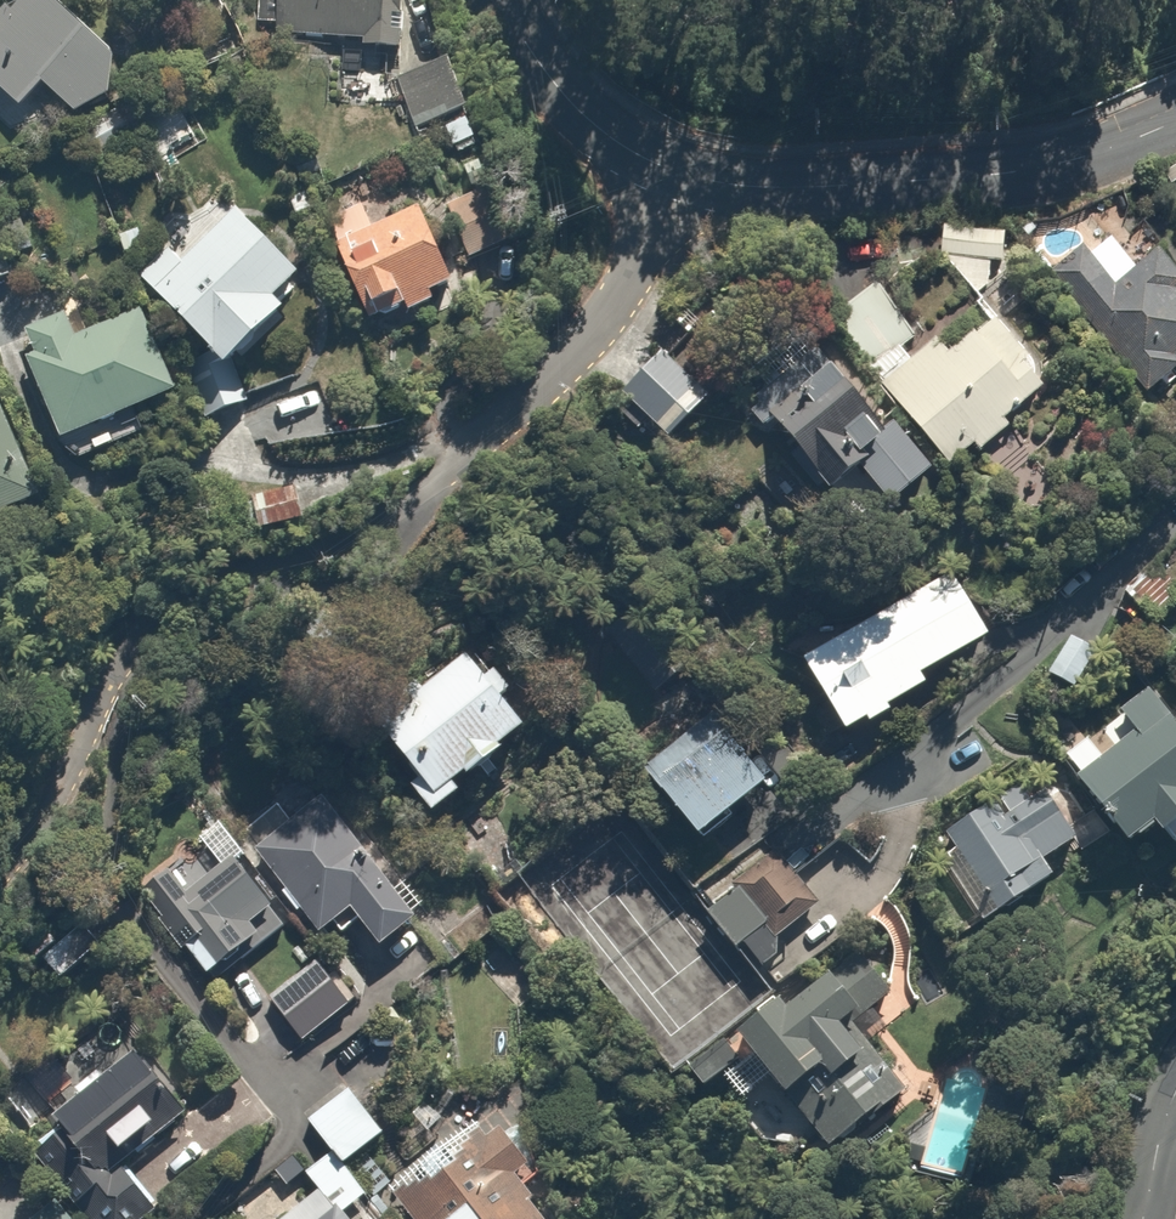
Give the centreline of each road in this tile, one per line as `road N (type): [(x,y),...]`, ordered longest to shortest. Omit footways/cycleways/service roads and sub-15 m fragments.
road 1 (residential): [(659,173),(600,305),(534,391),(415,516),(121,650),(84,735),(0,874)]
road 2 (tertiary): [(1175,111),(1126,130),(826,189),(705,192),(659,173)]
road 3 (tertiary): [(659,173),(594,119),(504,0)]
road 4 (tertiary): [(1138,1218),(1175,1099)]

